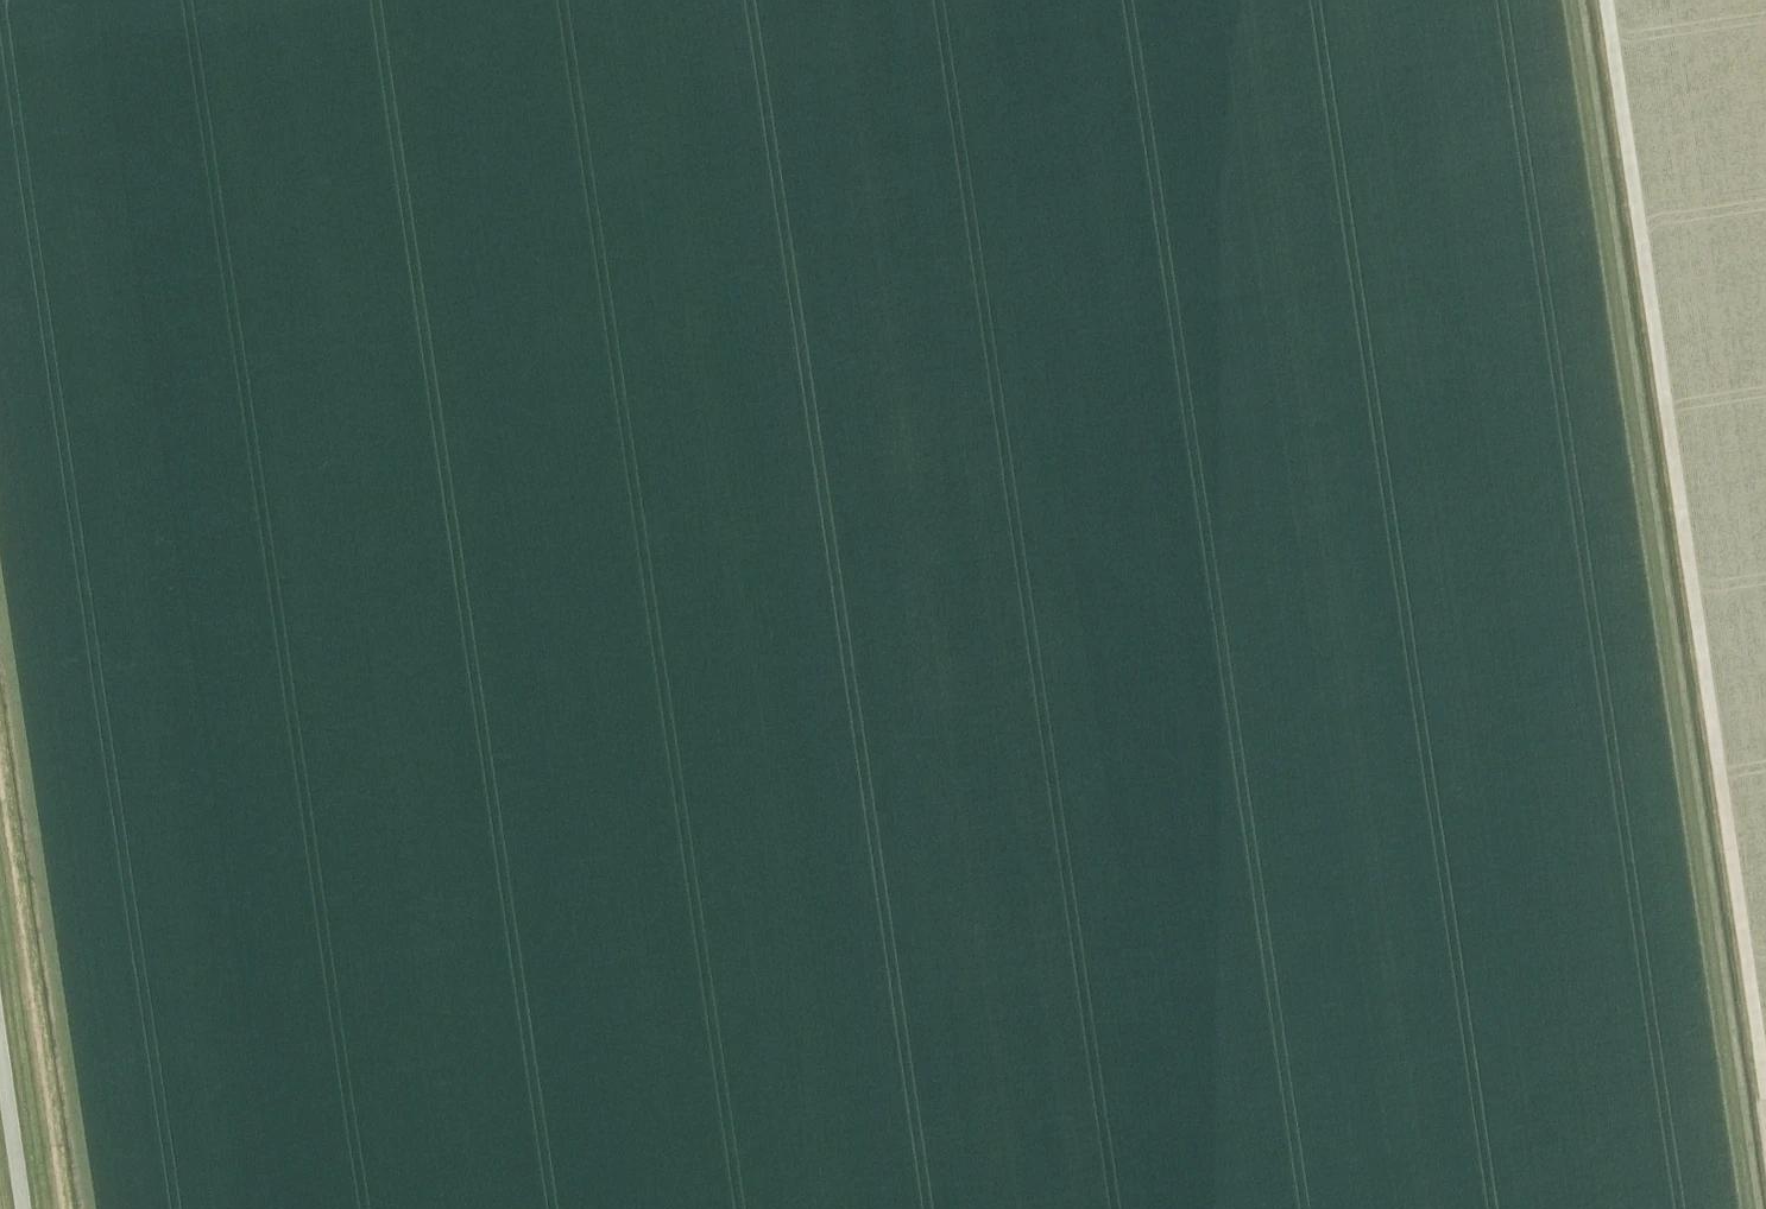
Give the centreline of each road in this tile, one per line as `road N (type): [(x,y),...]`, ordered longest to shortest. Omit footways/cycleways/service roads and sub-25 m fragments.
road 1 (unclassified): [(26,1208),(0,1034)]

